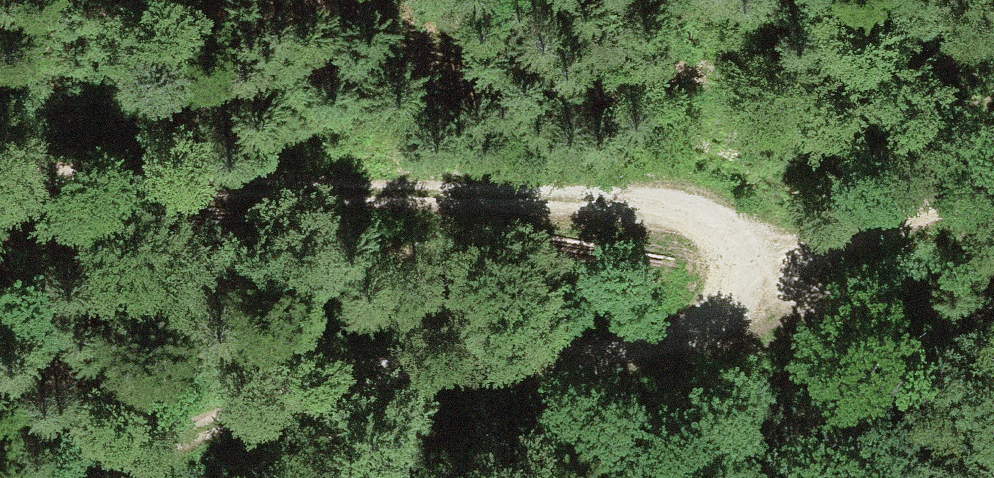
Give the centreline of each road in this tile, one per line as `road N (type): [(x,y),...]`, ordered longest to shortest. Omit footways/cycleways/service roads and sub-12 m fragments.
road 1 (track): [(96,477),(355,380),(547,348),(675,344),(746,313),(774,260),(696,212),(0,186)]
road 2 (track): [(993,185),(774,260)]

